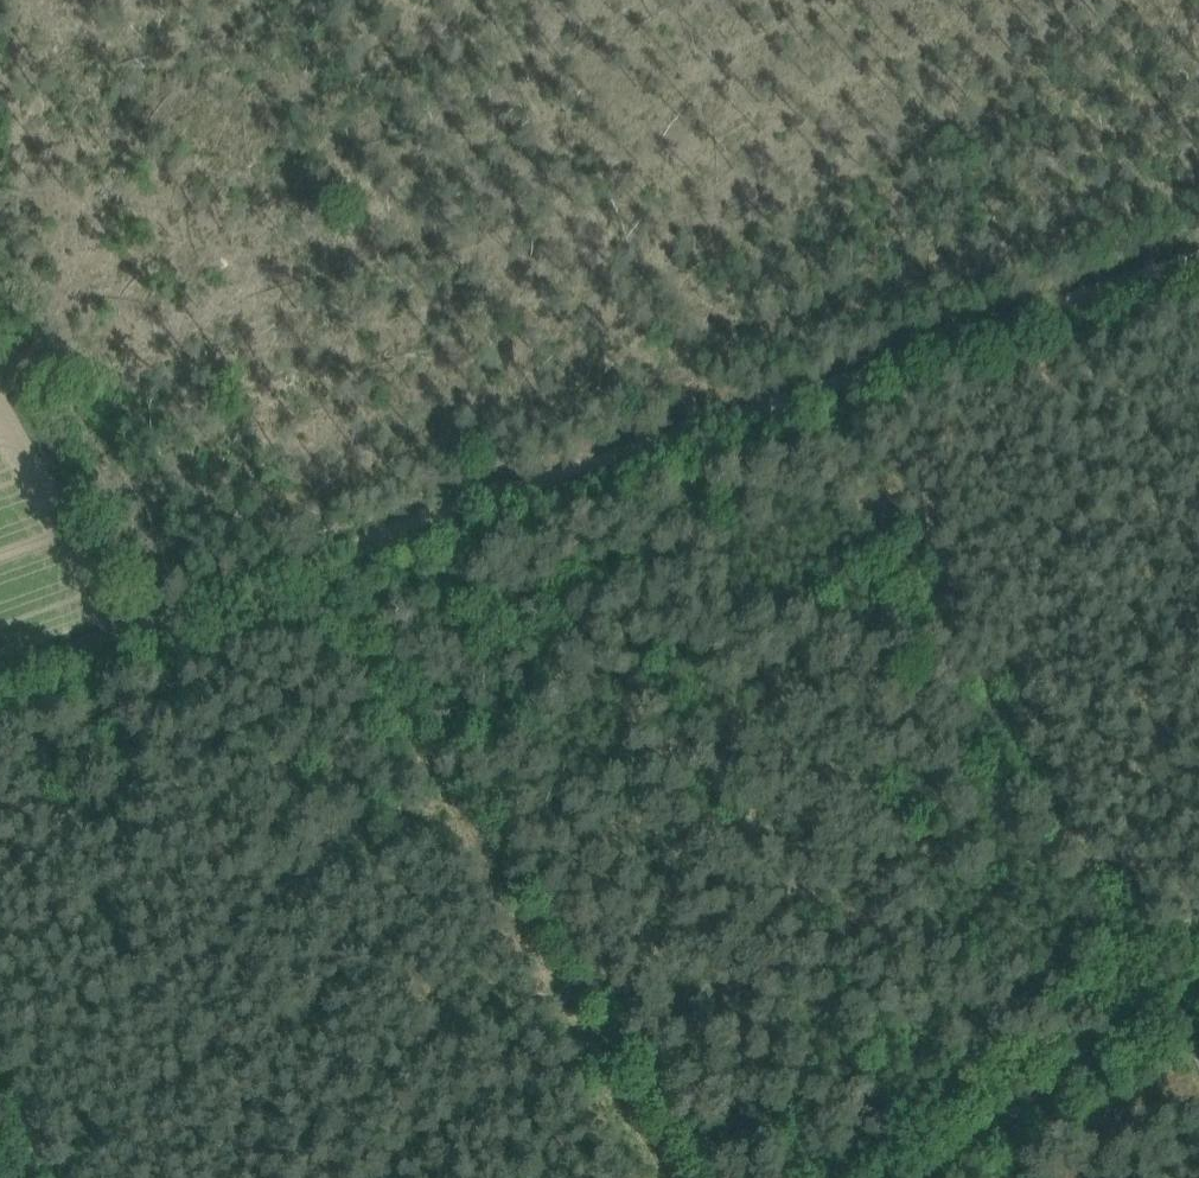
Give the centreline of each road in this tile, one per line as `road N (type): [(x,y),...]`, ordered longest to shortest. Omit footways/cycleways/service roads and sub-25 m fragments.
road 1 (track): [(1198,249),(316,556)]
road 2 (track): [(316,556),(675,1177)]
road 3 (track): [(718,416),(486,0)]
road 4 (track): [(806,383),(815,416),(976,673)]
road 5 (track): [(316,556),(0,672)]
road 6 (track): [(940,0),(1091,286)]
road 7 (track): [(976,673),(1104,869)]
road 8 (track): [(1104,869),(1186,1003)]

